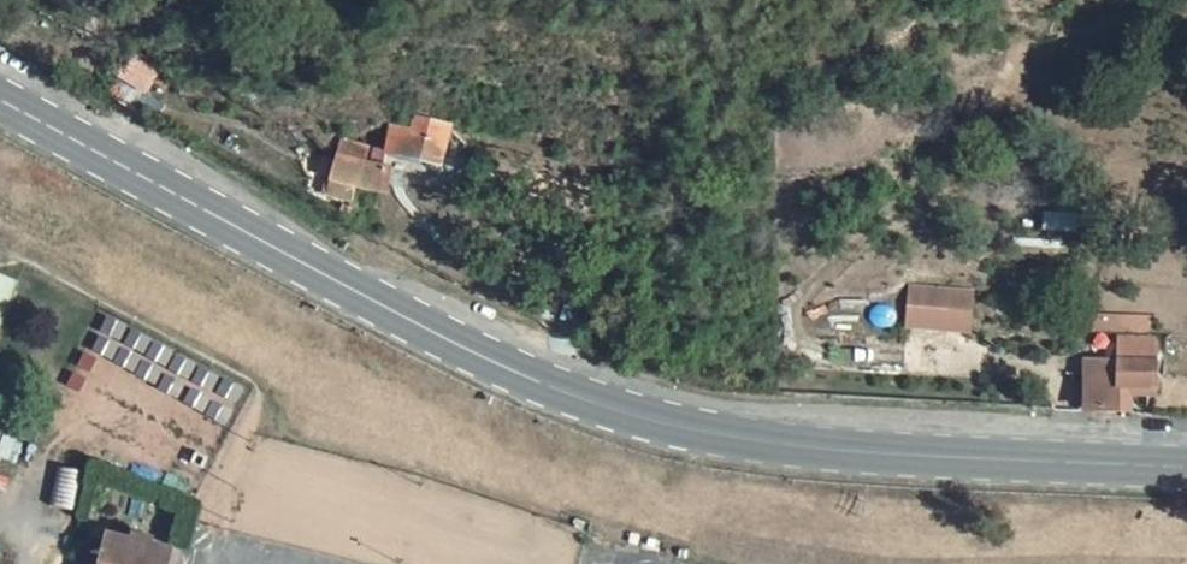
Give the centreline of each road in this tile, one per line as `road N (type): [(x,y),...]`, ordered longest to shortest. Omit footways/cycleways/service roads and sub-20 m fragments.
road 1 (primary): [(1186,468),(850,451),(683,427),(550,385),(450,341),(0,99)]

